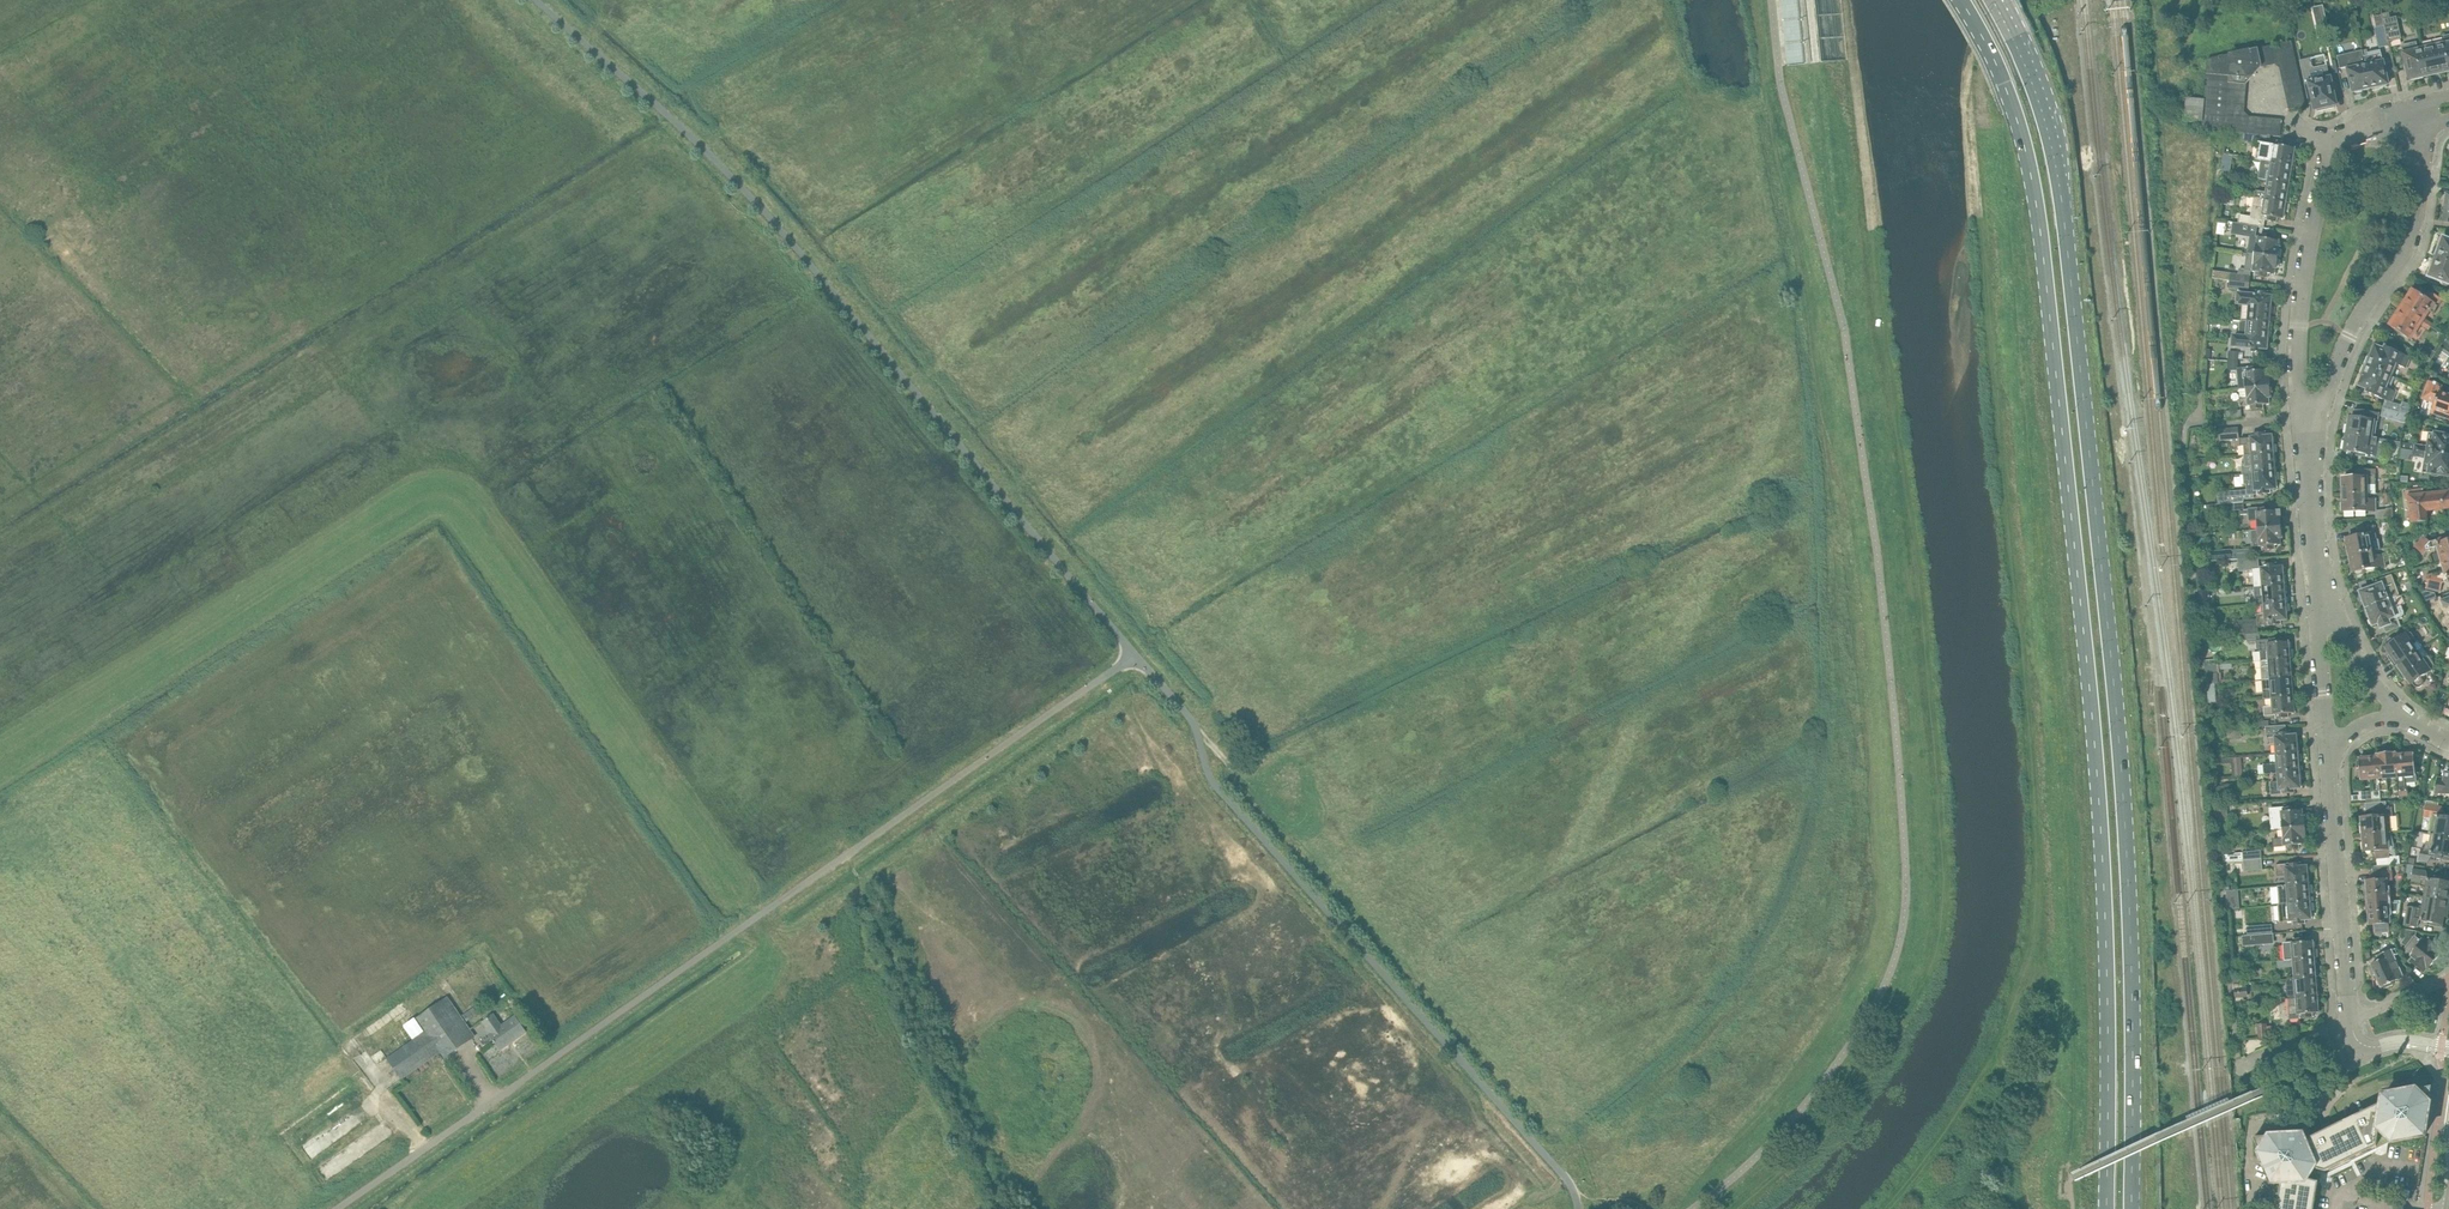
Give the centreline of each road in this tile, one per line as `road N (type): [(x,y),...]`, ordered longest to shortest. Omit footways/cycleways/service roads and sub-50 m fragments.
road 1 (primary): [(1961,0),(2012,106),(2039,218),(2101,817),(2107,1208)]
road 2 (primary): [(2132,1208),(2125,816),(2069,265),(2045,117),(1993,0)]
road 3 (unclassified): [(336,1208),(1135,655)]
road 4 (residential): [(2416,115),(2352,132),(2326,164),(2299,325),(2298,389),(2310,423)]
road 5 (residential): [(2310,423),(2361,313),(2411,239),(2419,187),(2416,115)]
road 6 (residential): [(2350,1019),(2329,766)]
road 7 (residential): [(2320,606),(2310,423)]
road 8 (residential): [(2329,766),(2320,606)]
road 9 (residential): [(2396,715),(2320,606)]

